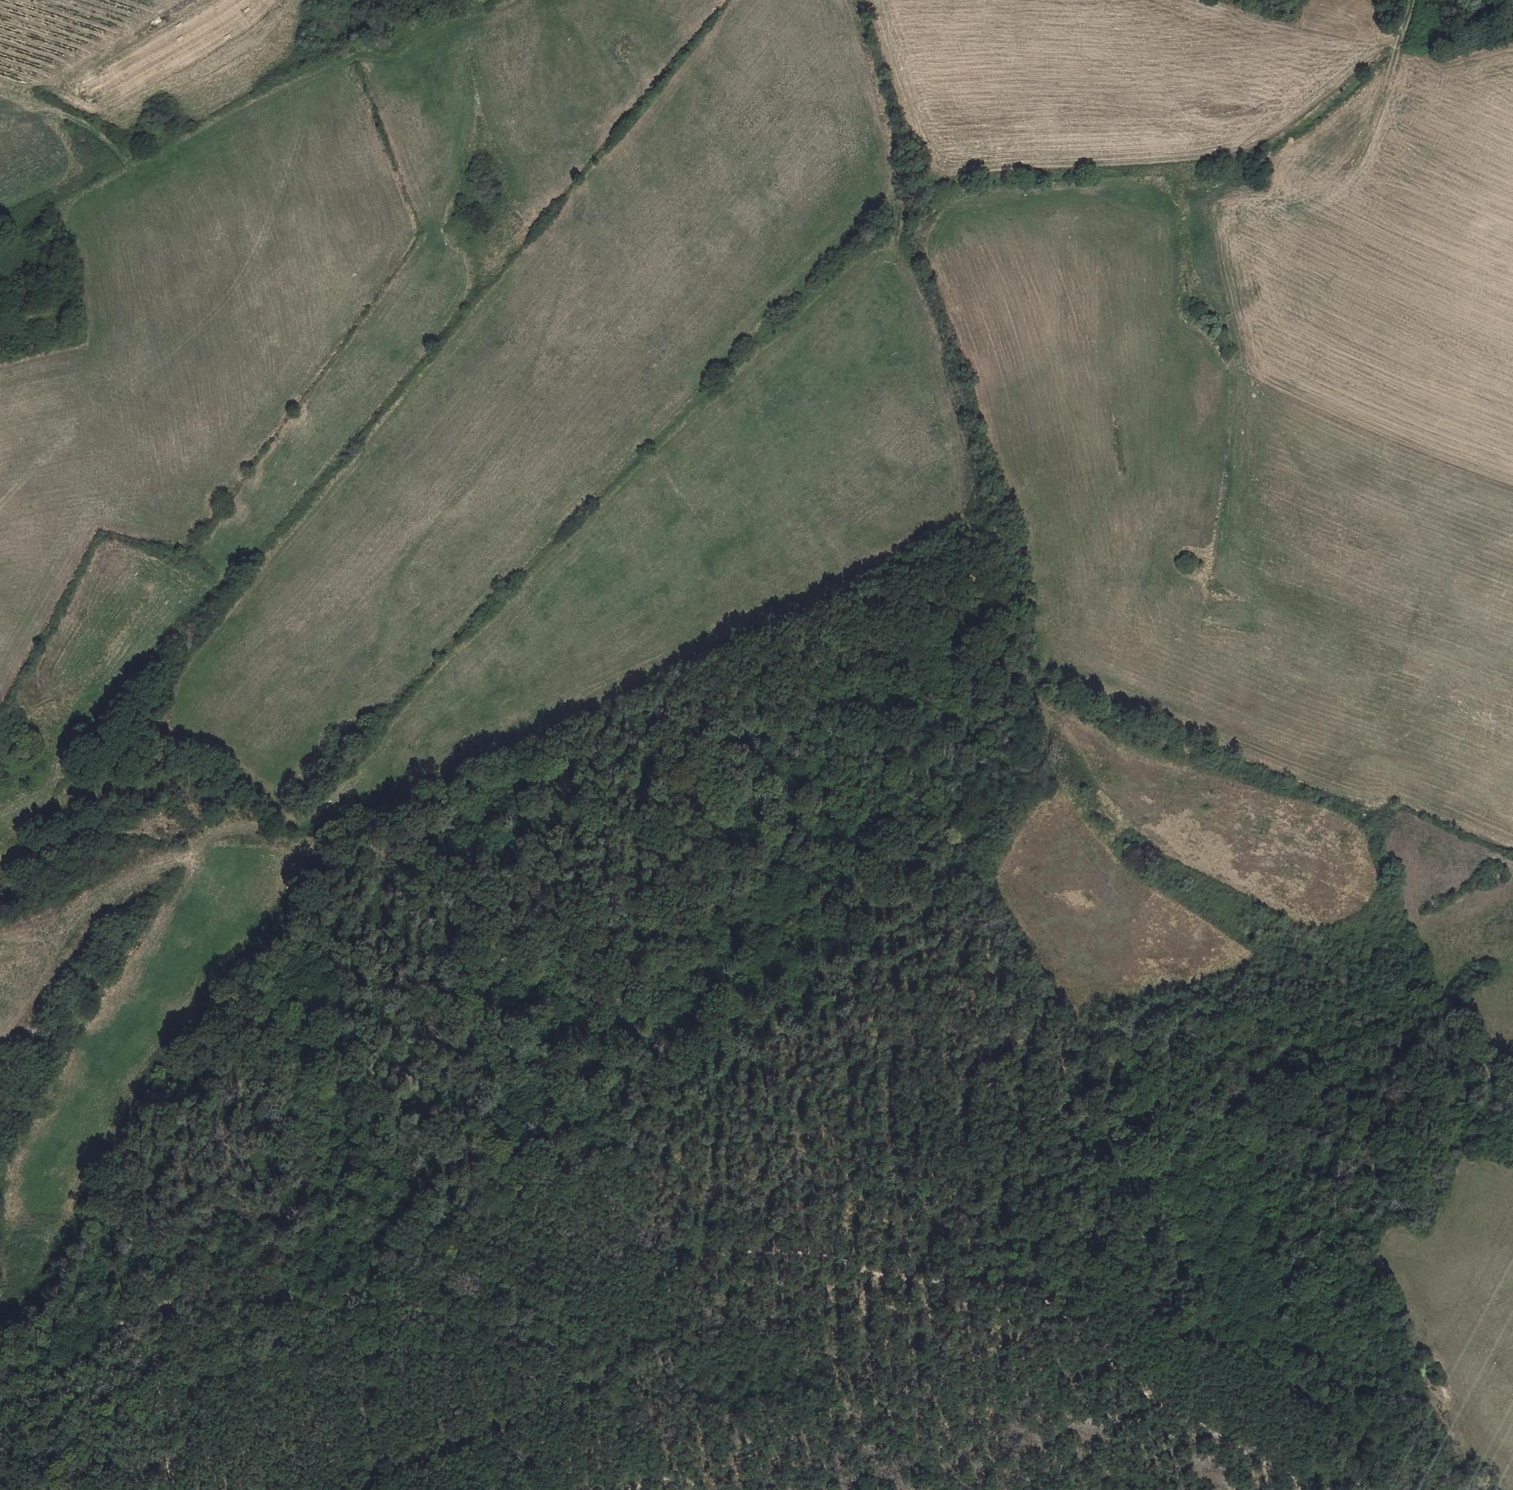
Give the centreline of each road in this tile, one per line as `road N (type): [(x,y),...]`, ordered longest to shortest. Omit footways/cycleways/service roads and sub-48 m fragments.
road 1 (track): [(1373,1489),(1274,1466),(1219,1436),(1123,1375),(1070,1321),(1014,1286),(924,1285),(820,1249),(719,1249),(647,1281),(225,1289),(133,1315),(60,1368),(0,1379)]

